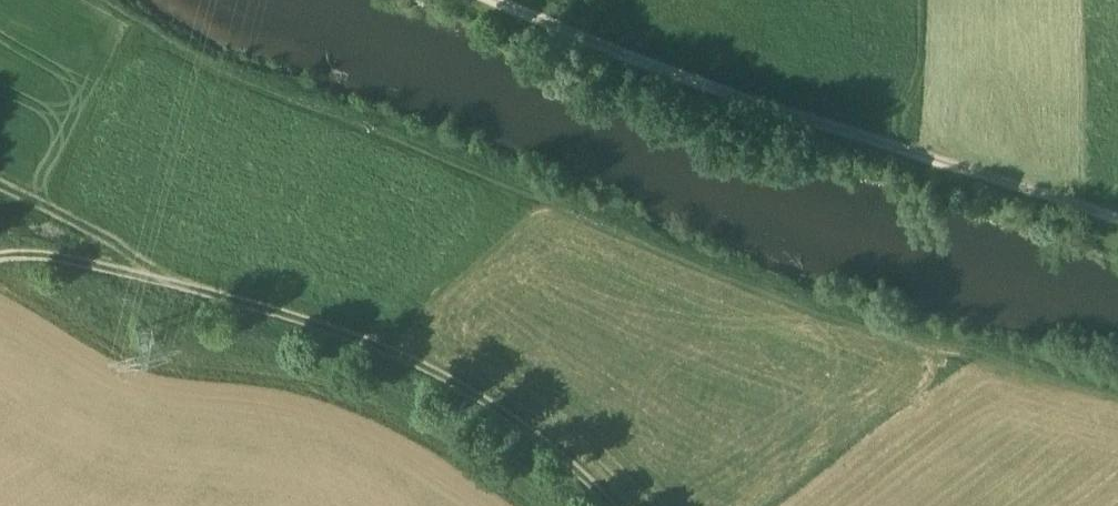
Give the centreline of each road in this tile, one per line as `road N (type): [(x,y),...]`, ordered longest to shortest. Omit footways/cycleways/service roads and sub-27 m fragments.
road 1 (track): [(1117,407),(922,358),(738,291),(346,129),(160,45),(87,0)]
road 2 (track): [(476,0),(827,136),(1117,218)]
road 3 (track): [(0,264),(34,260),(138,277),(364,345),(533,436),(609,505)]
road 4 (track): [(160,45),(27,217),(161,283)]

